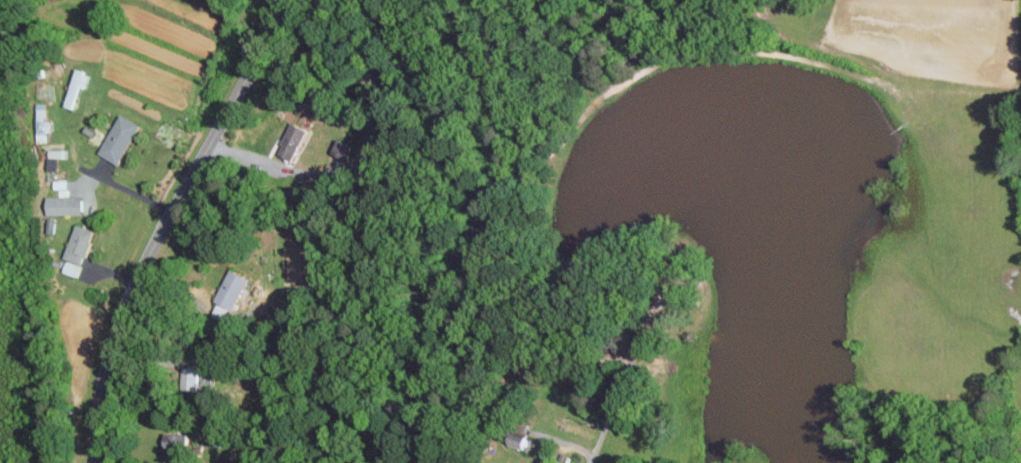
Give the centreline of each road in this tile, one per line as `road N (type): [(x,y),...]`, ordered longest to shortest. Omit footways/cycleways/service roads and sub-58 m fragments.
road 1 (residential): [(96,462),(103,377),(128,297),(285,0)]

